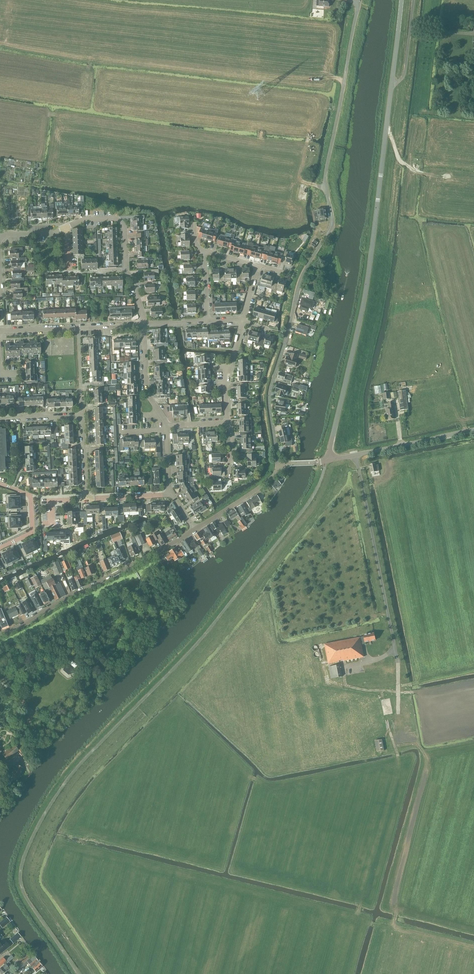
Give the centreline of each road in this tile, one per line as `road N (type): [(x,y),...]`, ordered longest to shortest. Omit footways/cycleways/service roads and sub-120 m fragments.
road 1 (residential): [(278,472),(273,385),(303,276),(331,229),(326,170),(360,0)]
road 2 (unclassified): [(326,461),(366,284),(401,0)]
road 3 (unclassified): [(0,636),(195,529)]
road 4 (residential): [(144,325),(136,280),(126,271),(123,224),(66,227)]
road 5 (unclassified): [(326,461),(473,430)]
road 6 (residential): [(0,331),(144,325)]

